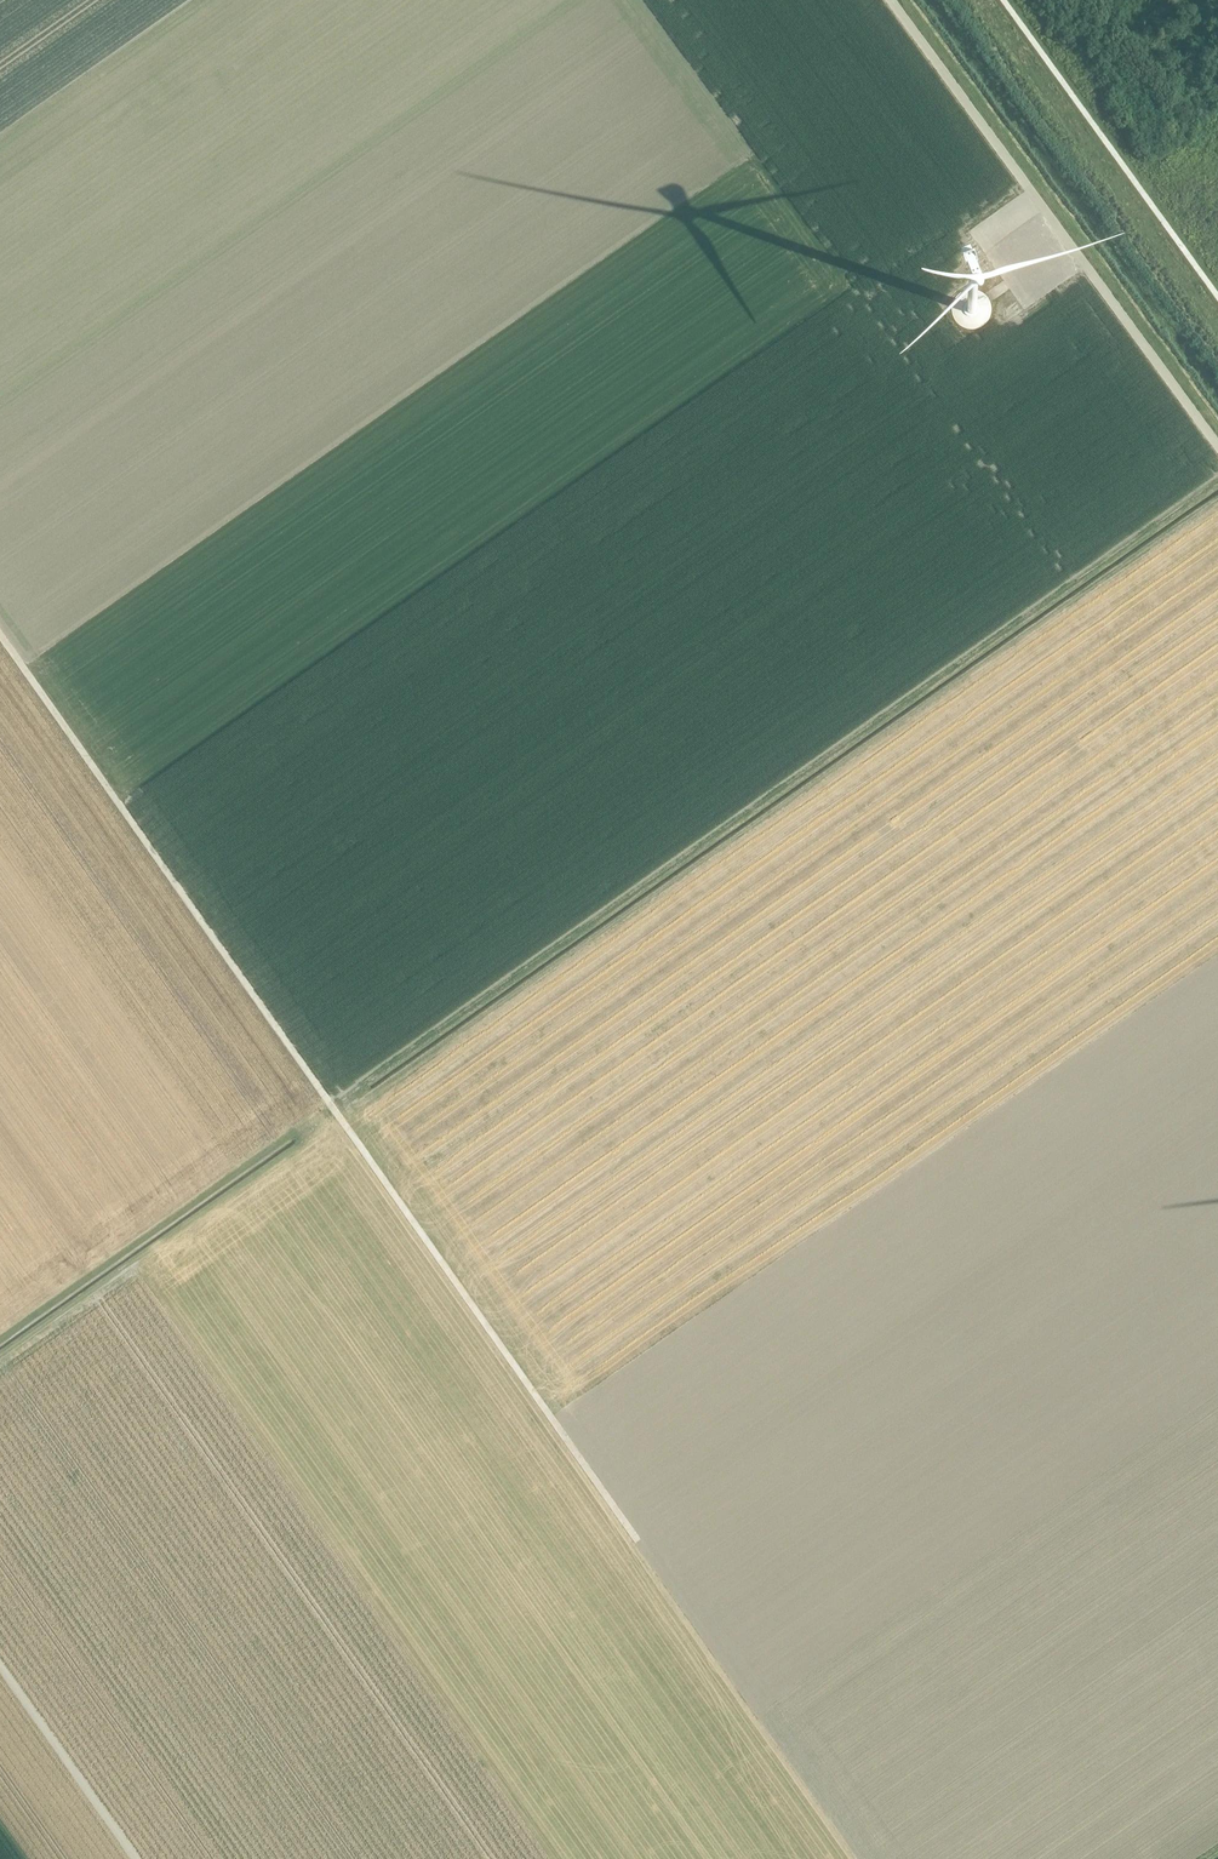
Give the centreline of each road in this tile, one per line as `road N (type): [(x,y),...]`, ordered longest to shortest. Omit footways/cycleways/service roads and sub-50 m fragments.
road 1 (track): [(0,633),(636,1538)]

